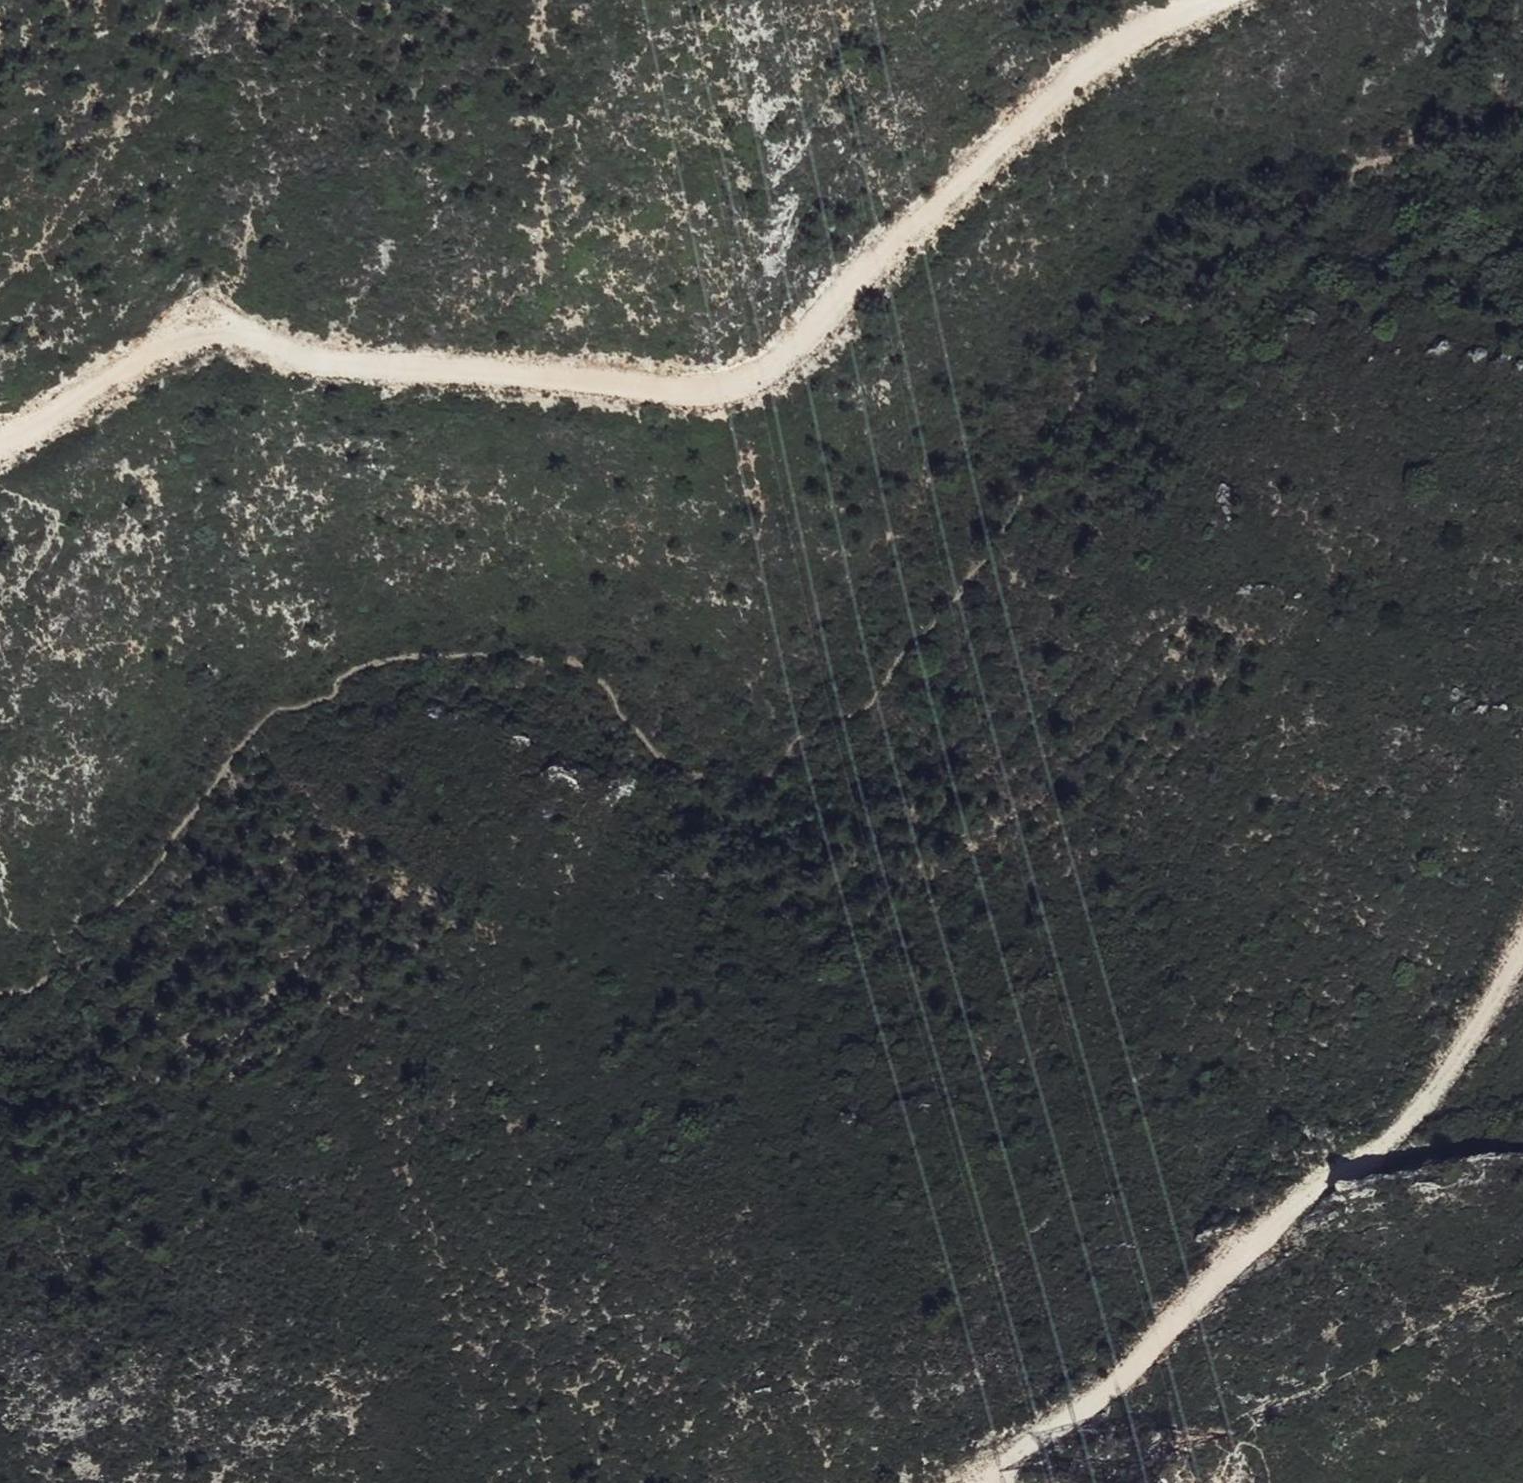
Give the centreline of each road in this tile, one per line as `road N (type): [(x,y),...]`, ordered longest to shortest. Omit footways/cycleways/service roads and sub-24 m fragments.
road 1 (track): [(1215,0),(1162,24),(1080,85),(790,364),(750,386),(706,394),(331,363),(213,341),(151,358),(0,441)]
road 2 (track): [(1017,1482),(1003,1472),(1029,1414),(1457,1039),(1522,925)]

